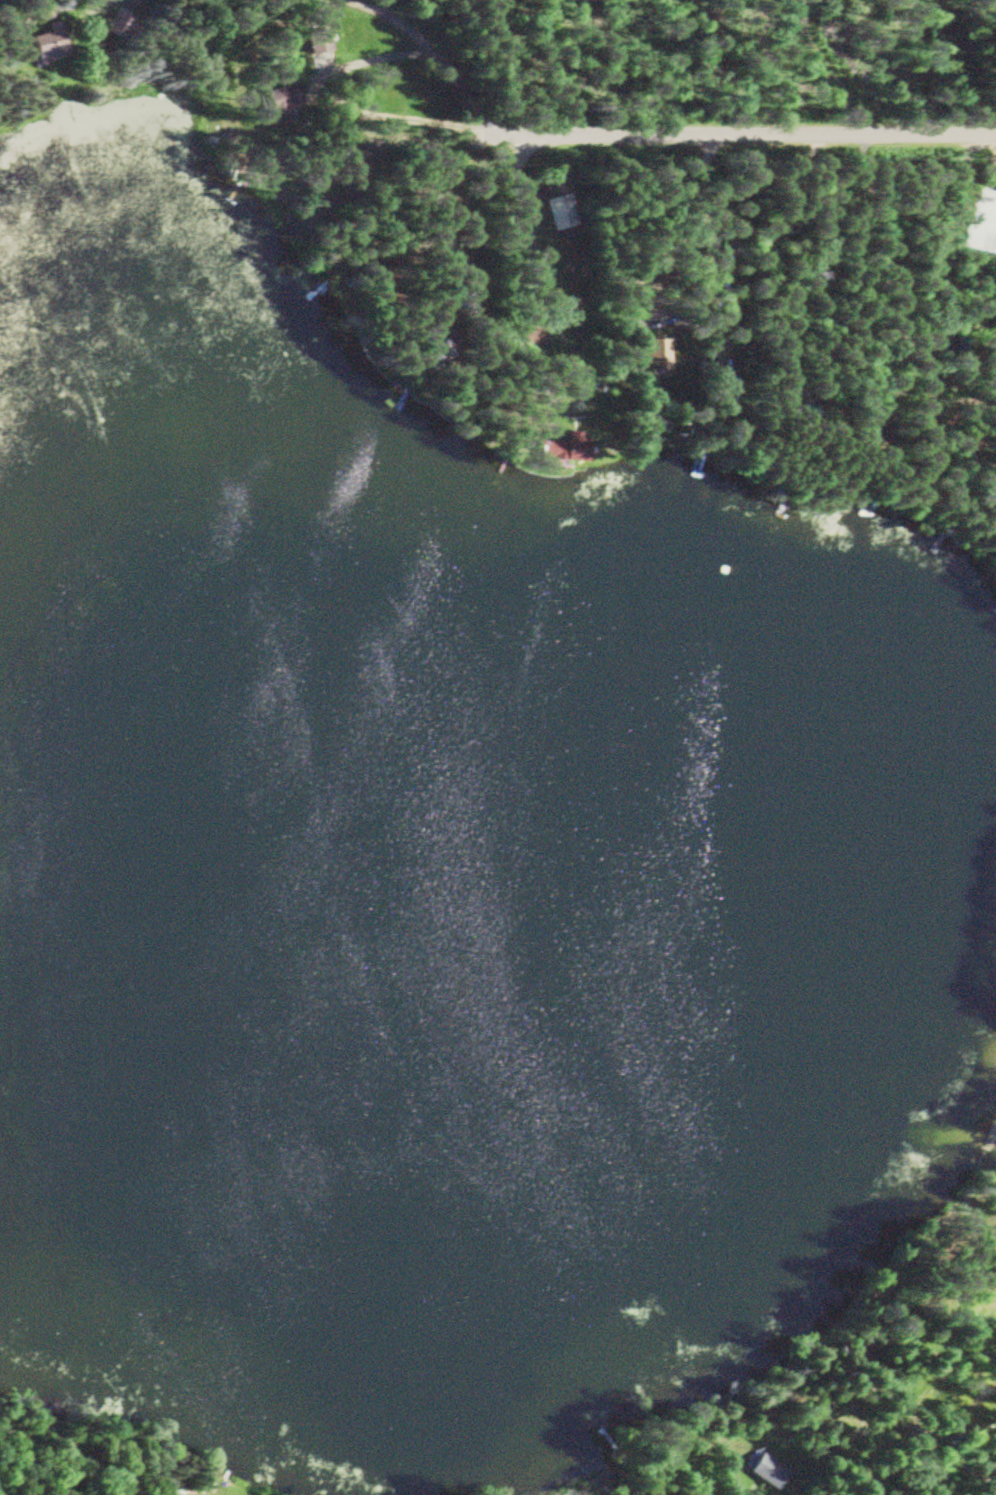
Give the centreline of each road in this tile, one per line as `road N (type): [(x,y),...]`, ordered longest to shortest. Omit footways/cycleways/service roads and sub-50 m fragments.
road 1 (residential): [(995,133),(518,131)]

